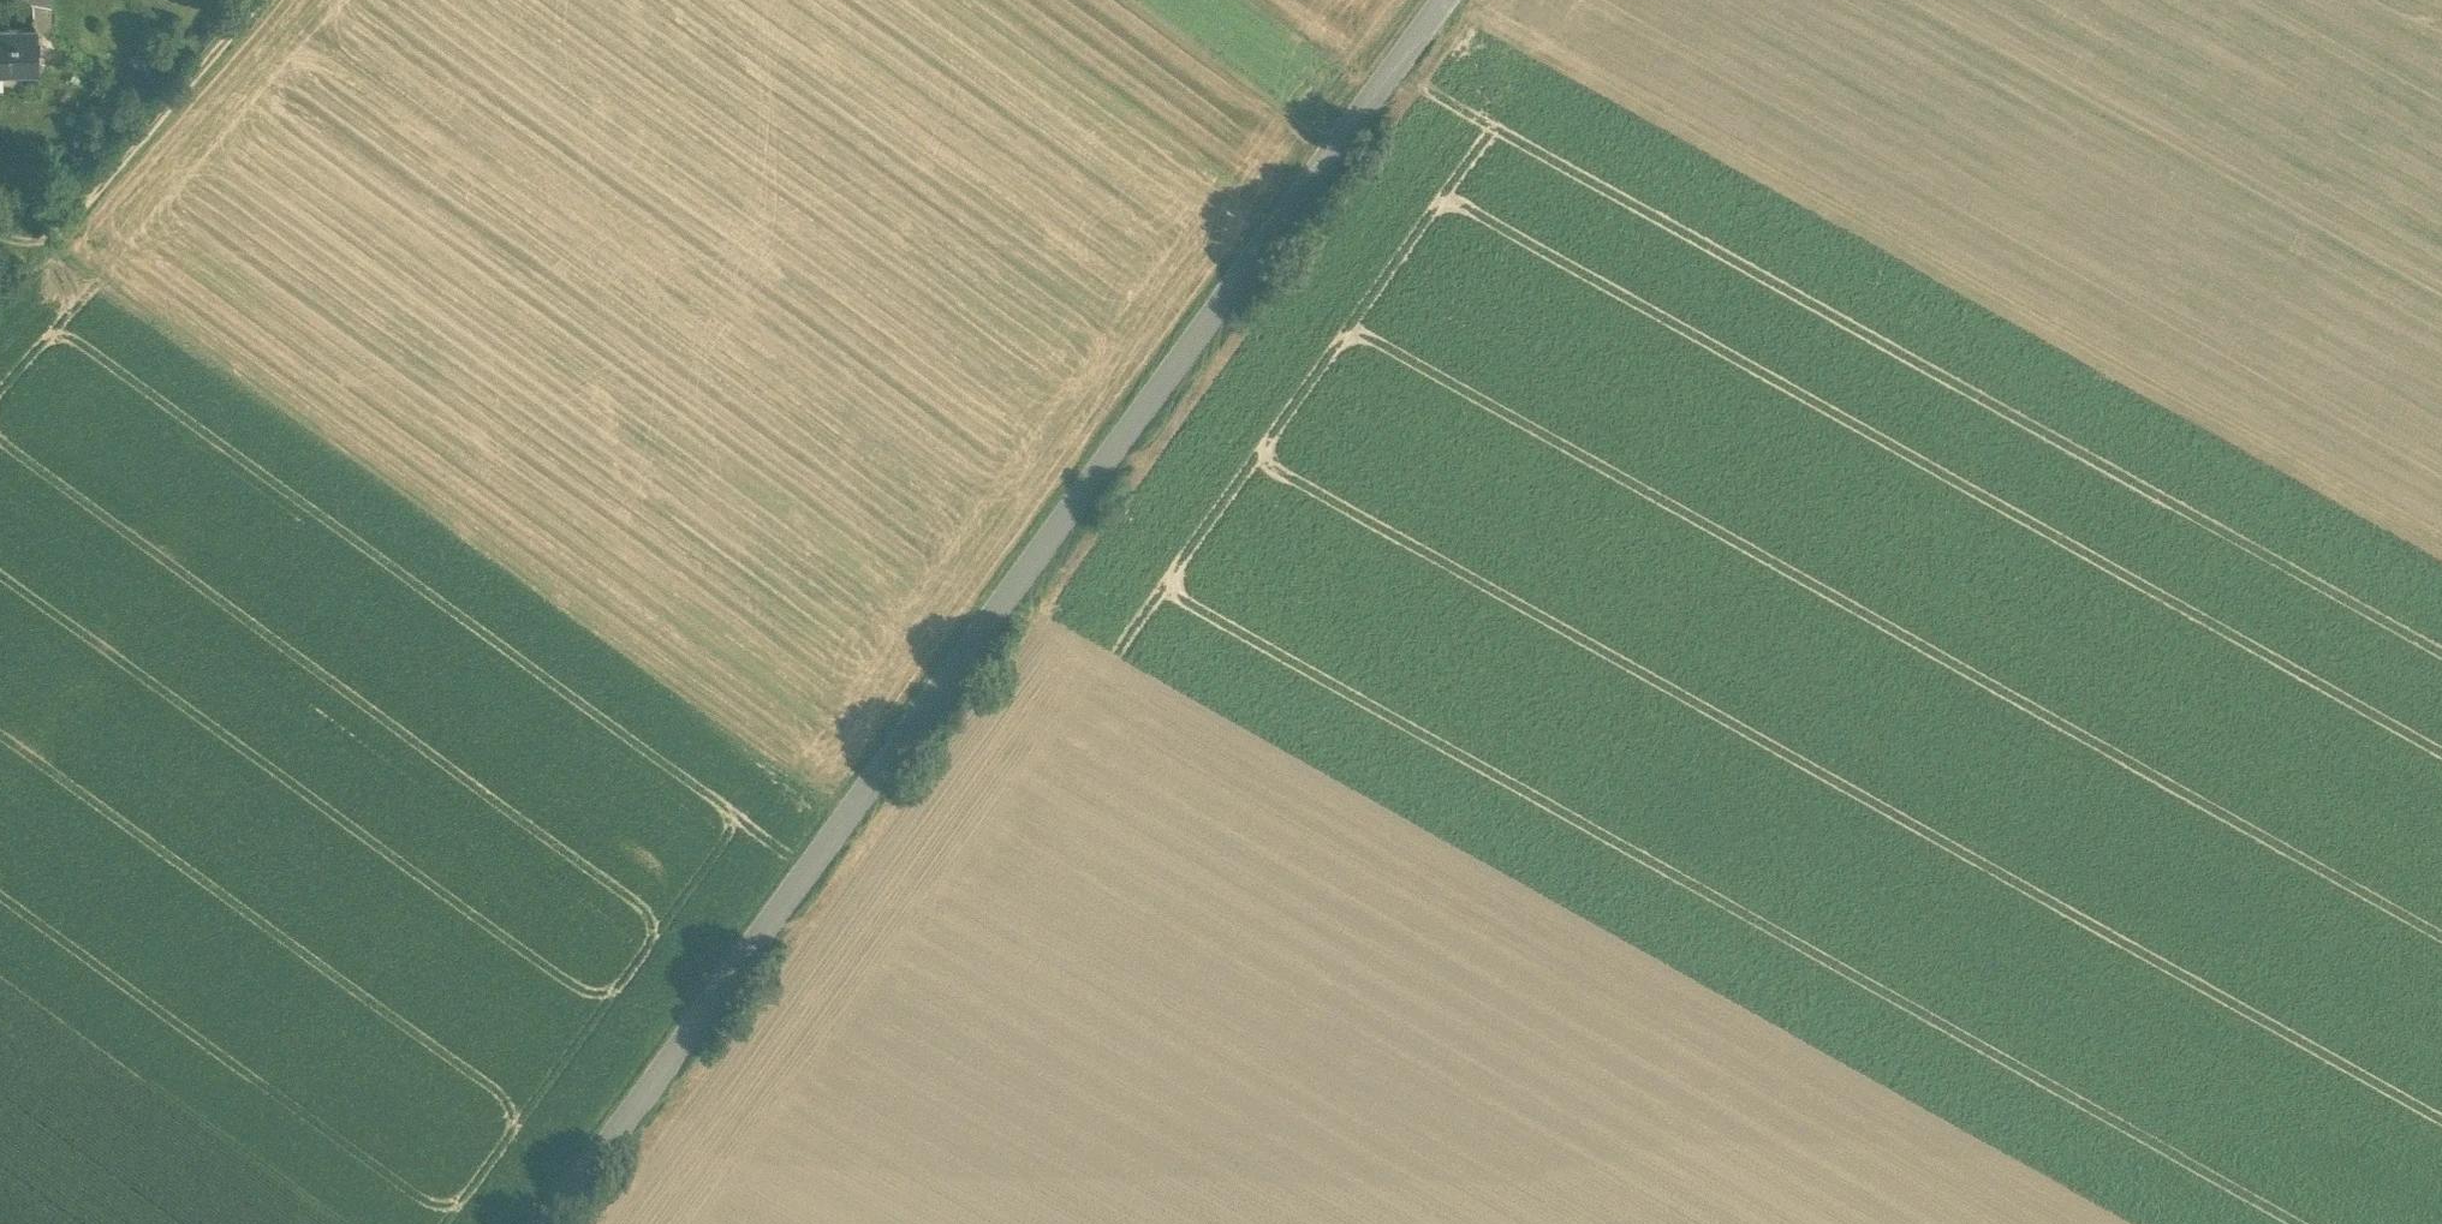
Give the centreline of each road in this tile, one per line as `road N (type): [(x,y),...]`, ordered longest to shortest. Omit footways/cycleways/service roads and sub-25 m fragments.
road 1 (unclassified): [(550,1223),(1442,0)]

